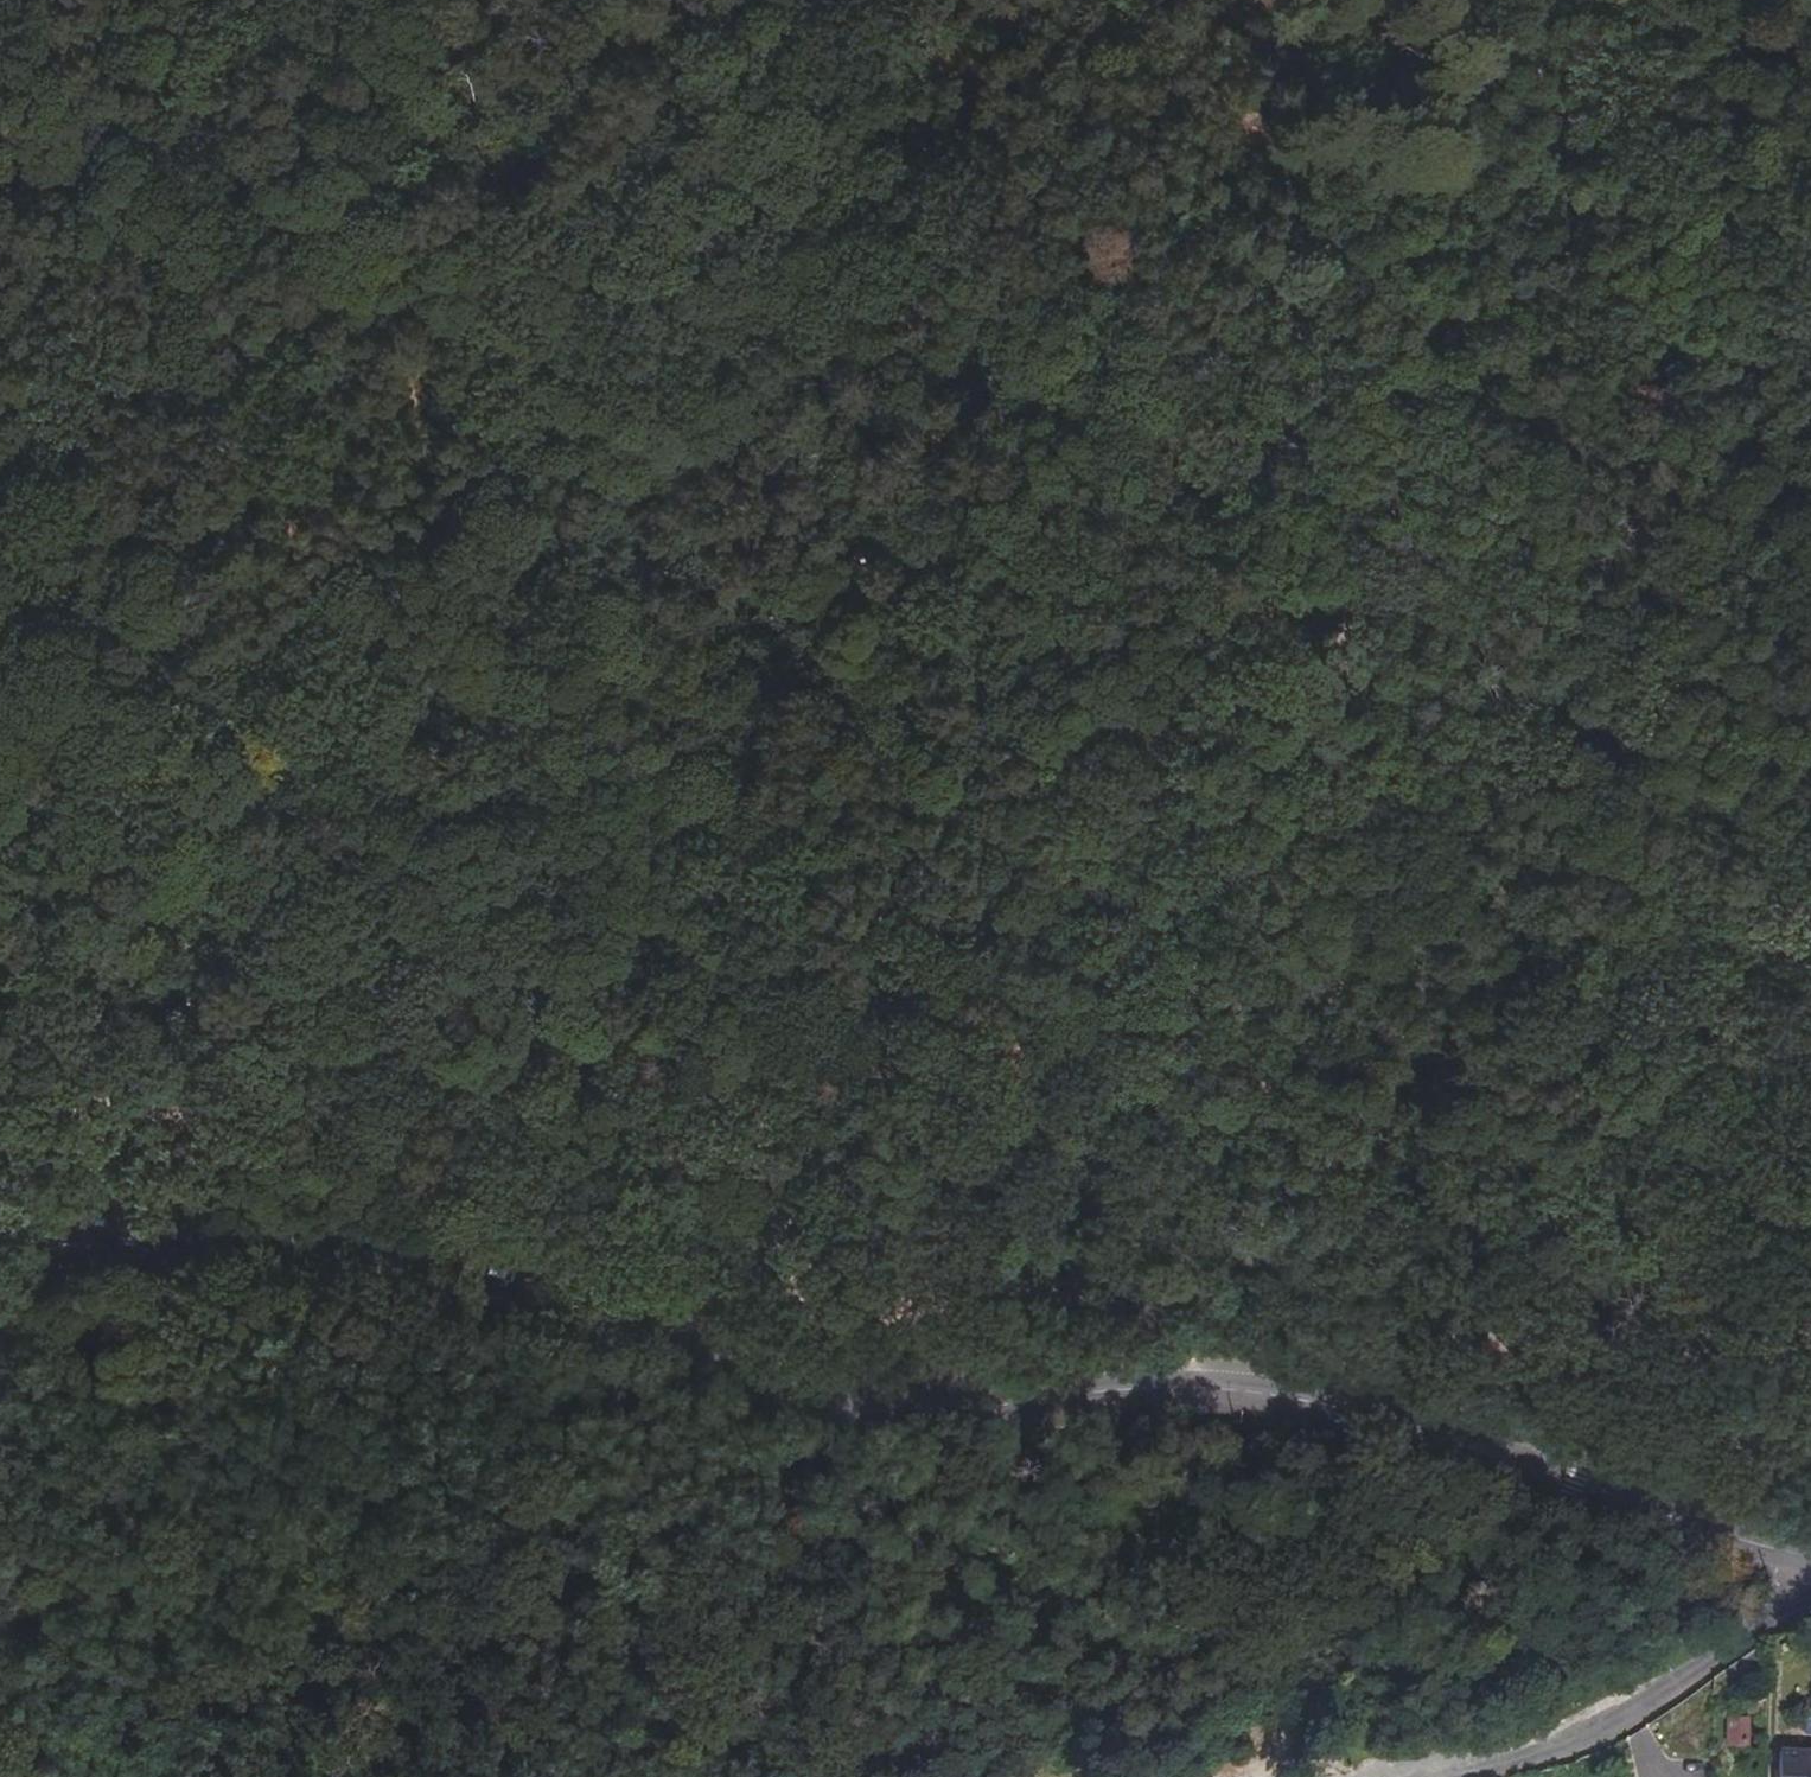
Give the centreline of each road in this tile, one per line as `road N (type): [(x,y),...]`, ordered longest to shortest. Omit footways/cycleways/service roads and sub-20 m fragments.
road 1 (tertiary): [(0,1238),(250,1251),(459,1288),(865,1403),(1241,1391),(1411,1430),(1797,1556)]
road 2 (residential): [(1470,1776),(1600,1731),(1765,1626),(1804,1597),(1797,1556)]

